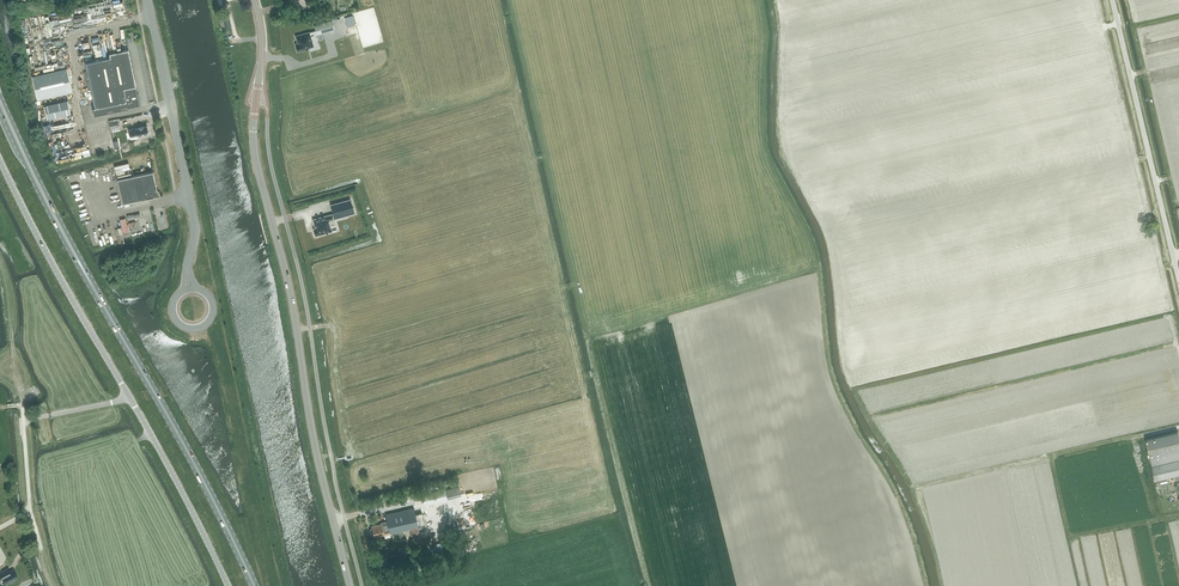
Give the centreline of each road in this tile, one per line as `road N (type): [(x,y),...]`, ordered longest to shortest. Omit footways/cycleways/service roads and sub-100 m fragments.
road 1 (secondary): [(351,585),(255,153),(262,36),(254,0)]
road 2 (unclassified): [(228,585),(0,161)]
road 3 (primary): [(254,585),(84,270)]
road 4 (unclassified): [(148,0),(196,224),(188,289)]
road 5 (unclassified): [(1178,278),(1113,0)]
road 6 (primary): [(84,270),(0,96)]
road 7 (primary): [(0,109),(84,270)]
road 8 (track): [(23,420),(0,265)]
road 9 (track): [(31,511),(60,500),(70,462),(150,434)]
road 10 (unclassified): [(182,291),(173,314),(199,328),(213,303),(188,289)]

